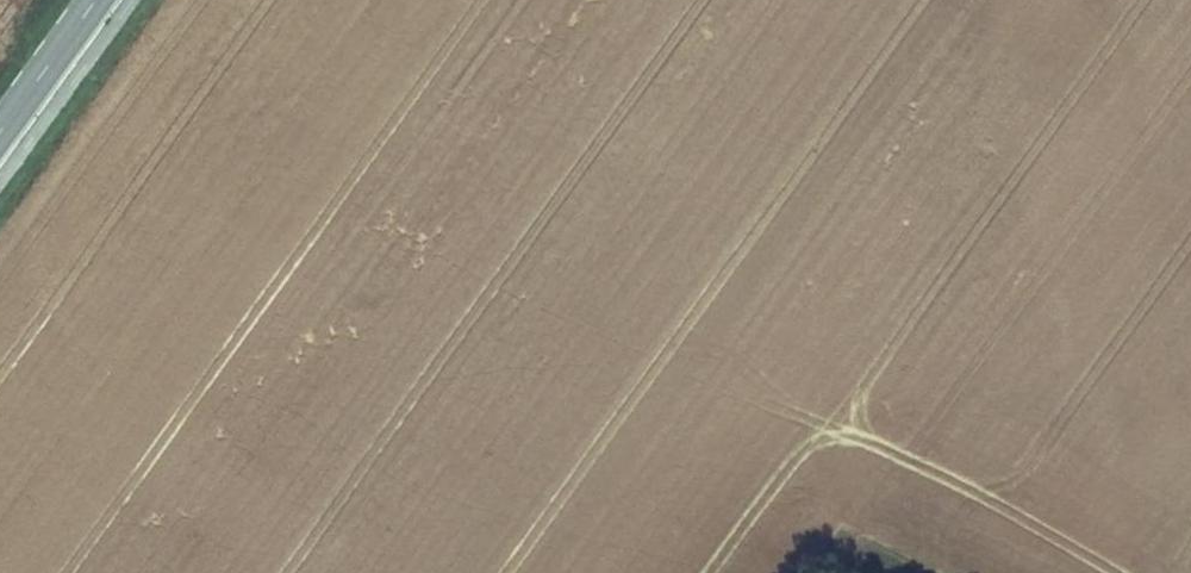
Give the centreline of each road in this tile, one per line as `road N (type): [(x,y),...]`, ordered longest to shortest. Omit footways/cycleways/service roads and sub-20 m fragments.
road 1 (secondary): [(0,134),(98,0)]

